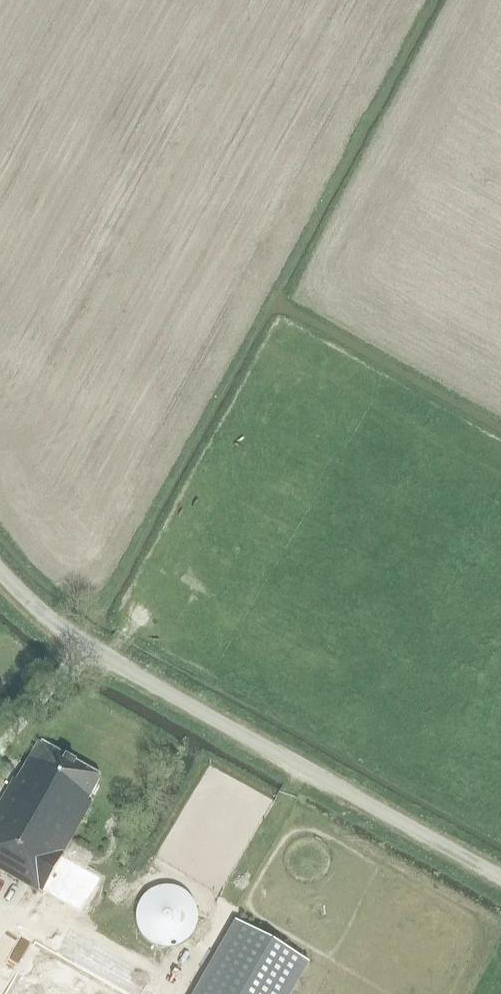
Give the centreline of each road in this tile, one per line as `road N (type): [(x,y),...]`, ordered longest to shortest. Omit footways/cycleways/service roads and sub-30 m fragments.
road 1 (tertiary): [(500,878),(112,661),(0,571)]

